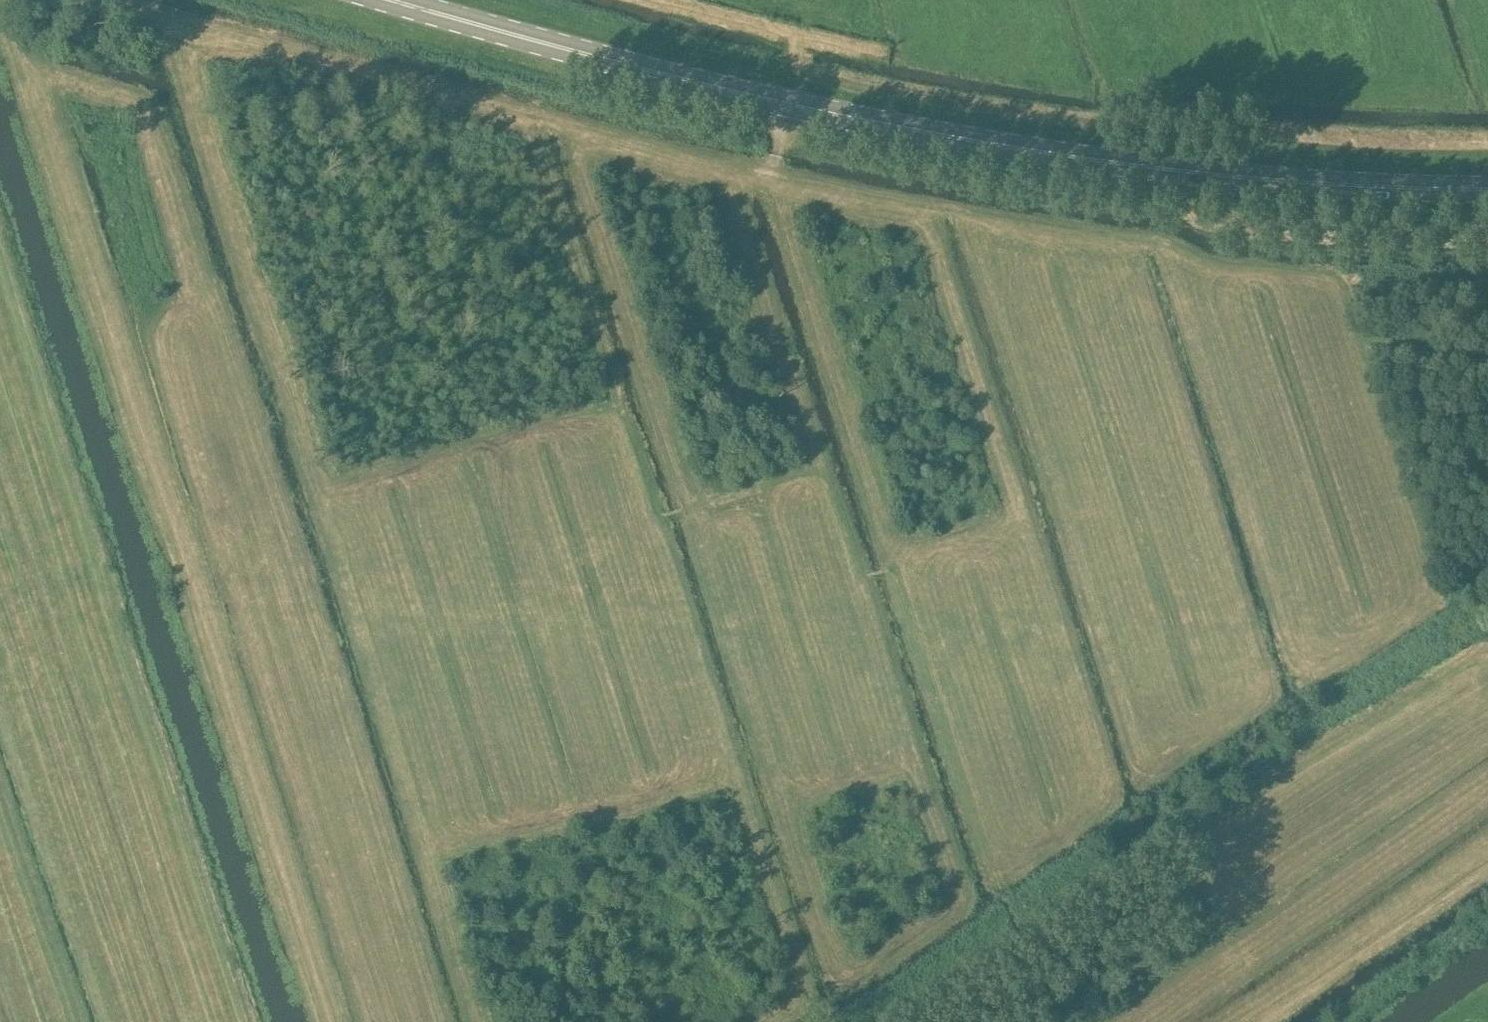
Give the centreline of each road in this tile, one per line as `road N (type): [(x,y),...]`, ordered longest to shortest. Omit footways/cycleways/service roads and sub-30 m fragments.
road 1 (primary): [(389,0),(787,105),(948,137),(1210,174),(1487,189)]
road 2 (track): [(1343,1021),(1487,924)]

